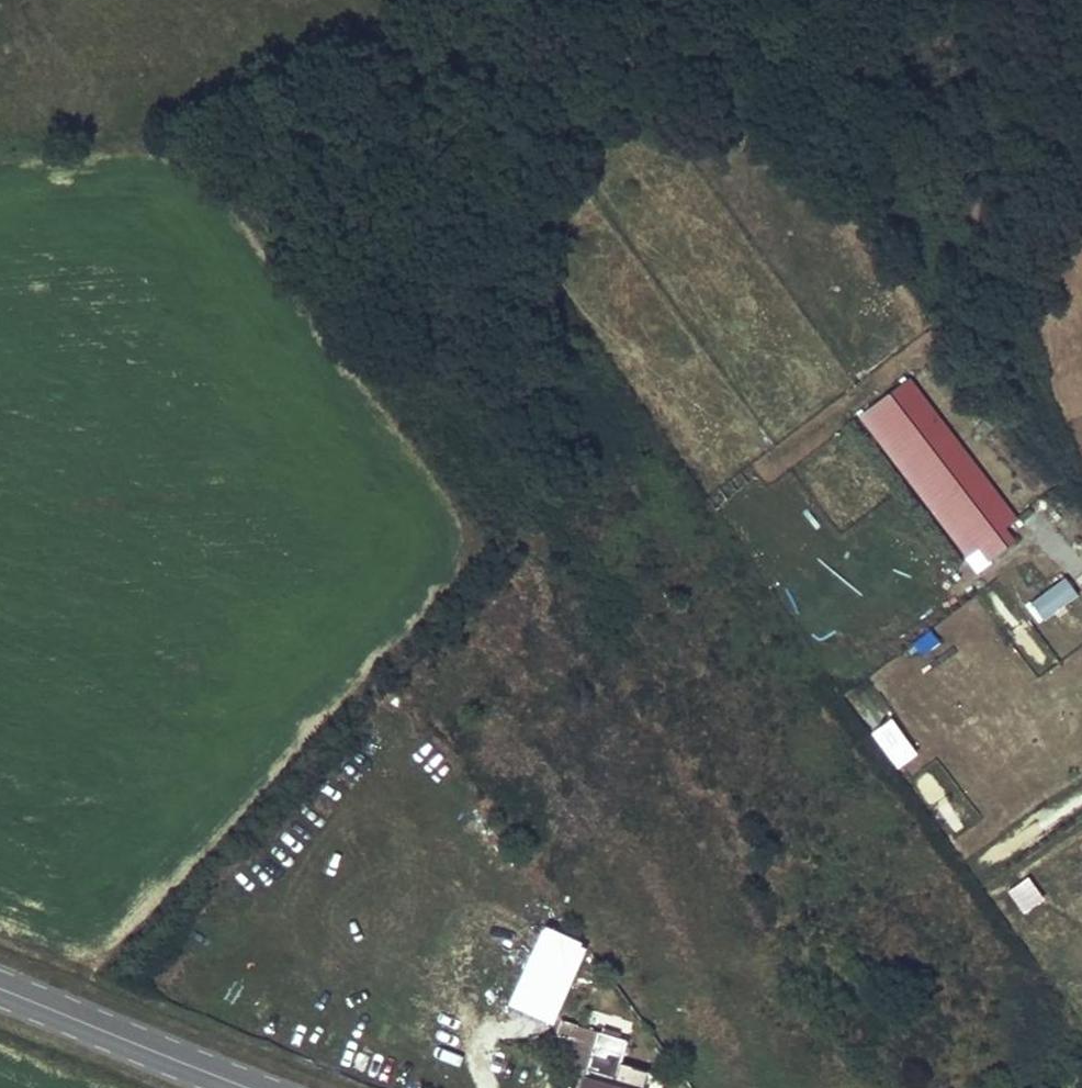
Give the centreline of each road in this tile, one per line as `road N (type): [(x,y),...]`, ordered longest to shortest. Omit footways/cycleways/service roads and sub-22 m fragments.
road 1 (unclassified): [(0,991),(248,1087)]

